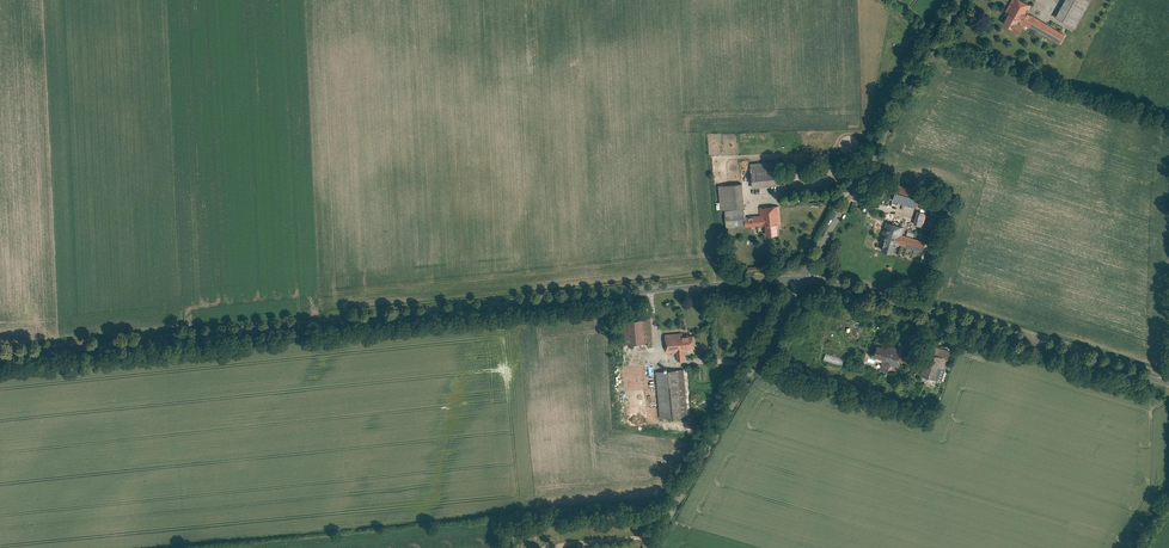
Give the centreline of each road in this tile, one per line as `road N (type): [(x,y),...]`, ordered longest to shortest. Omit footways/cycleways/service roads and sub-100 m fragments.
road 1 (tertiary): [(1168,385),(804,278),(0,353)]

